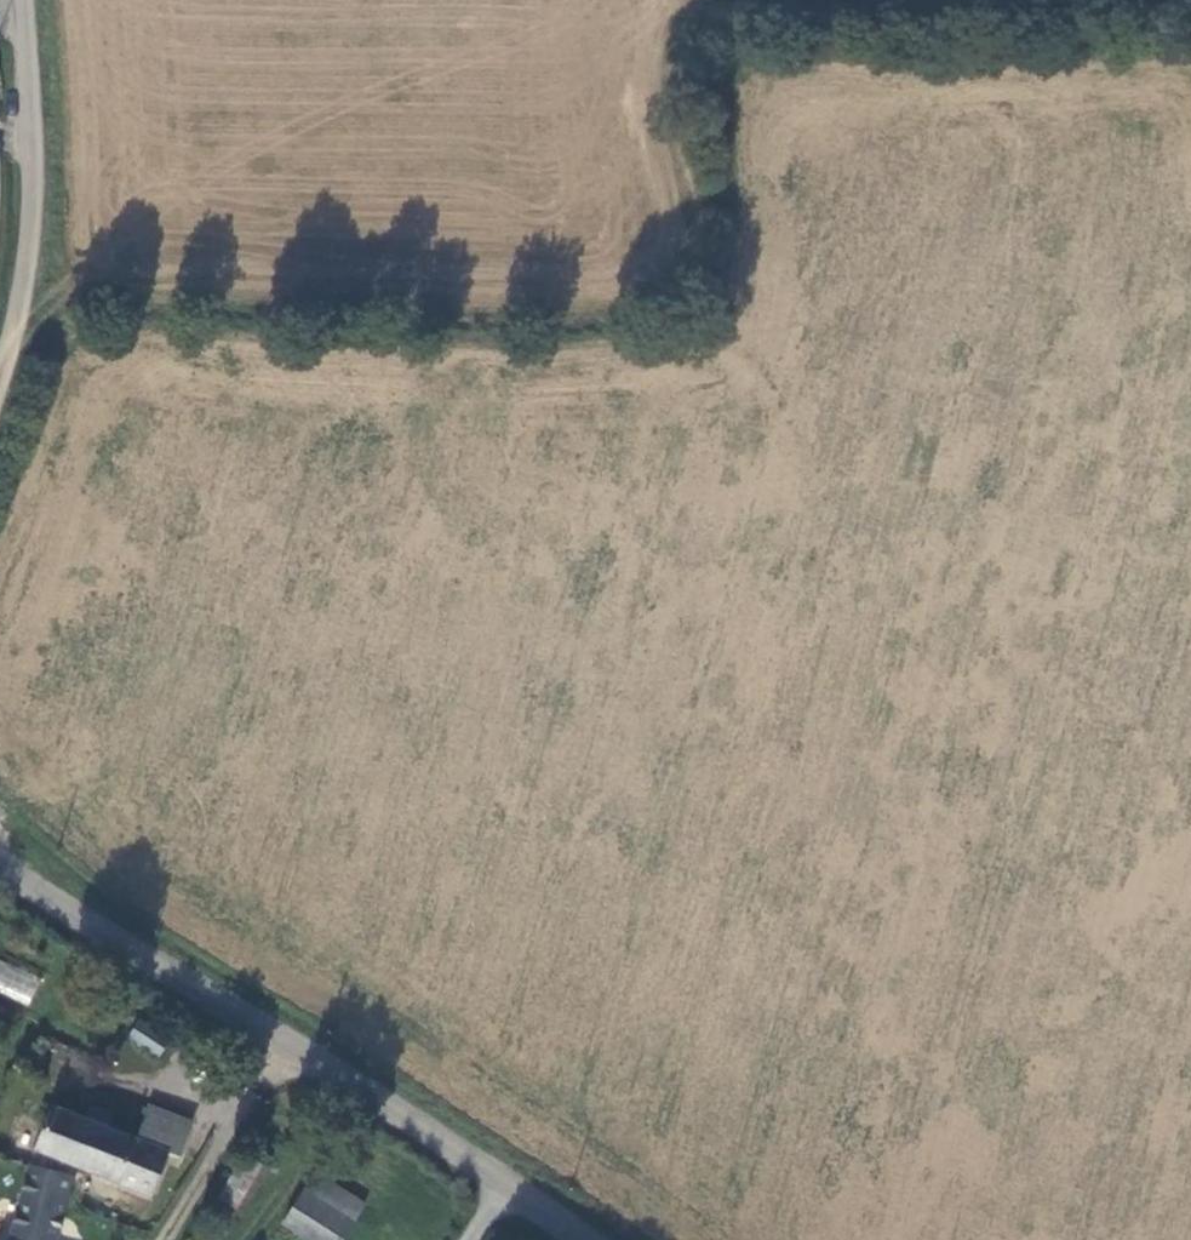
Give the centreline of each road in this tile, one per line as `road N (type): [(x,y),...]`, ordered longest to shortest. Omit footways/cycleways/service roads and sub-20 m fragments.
road 1 (tertiary): [(582,1239),(293,1045),(0,865)]
road 2 (unclassified): [(24,0),(30,223),(0,368)]

